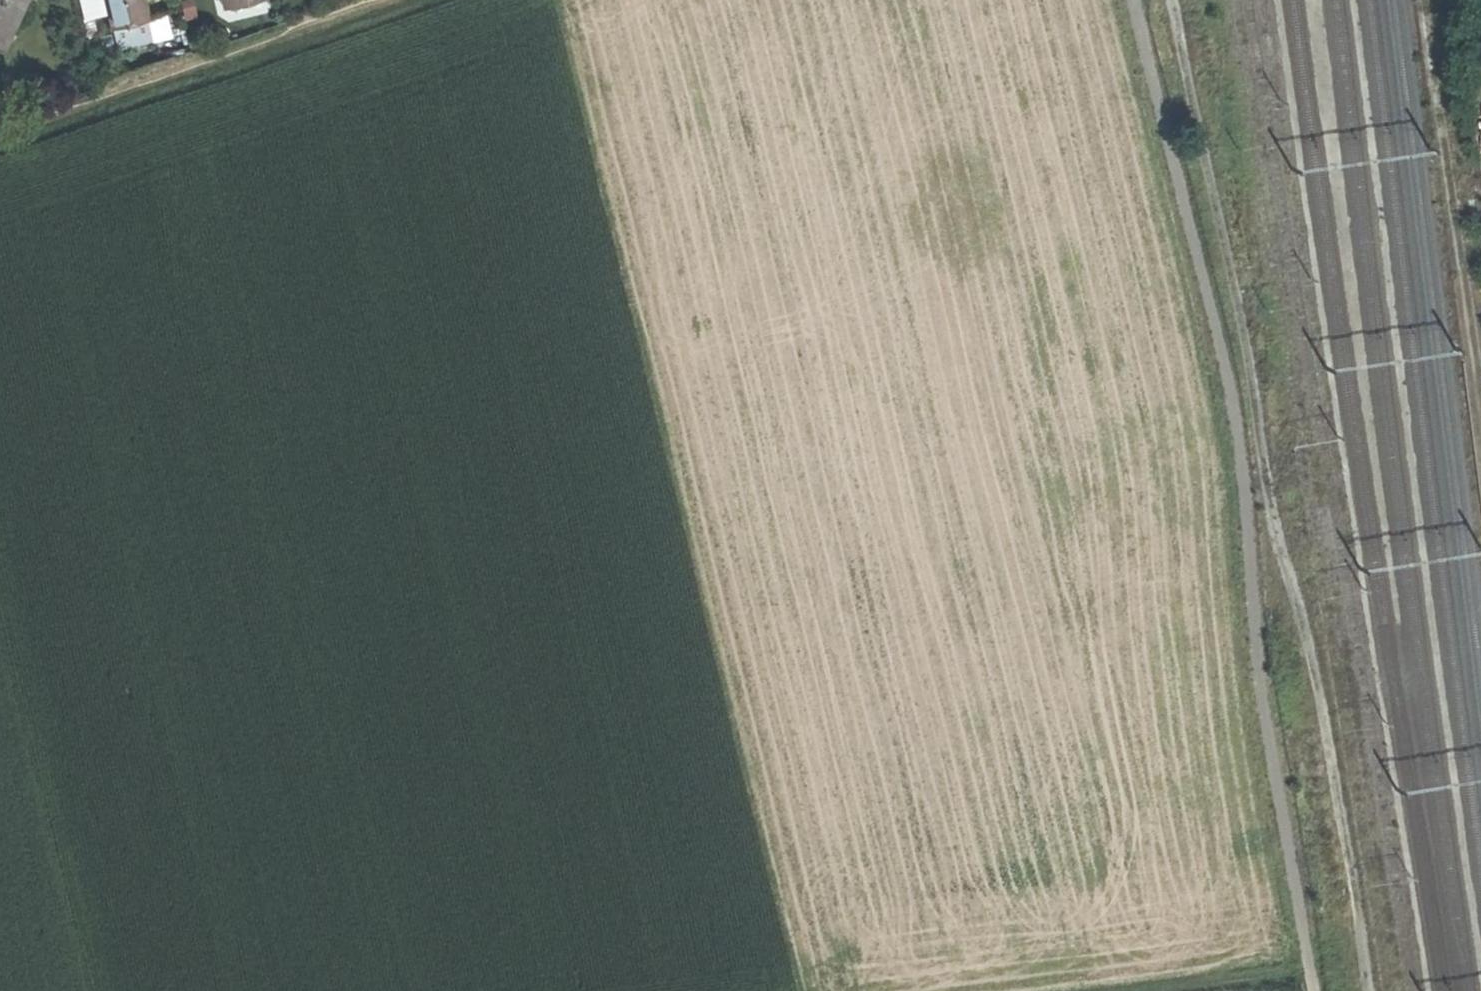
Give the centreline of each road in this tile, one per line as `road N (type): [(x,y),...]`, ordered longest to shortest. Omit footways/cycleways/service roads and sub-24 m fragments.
road 1 (track): [(0,130),(390,0)]
road 2 (track): [(1310,977),(1191,990)]

